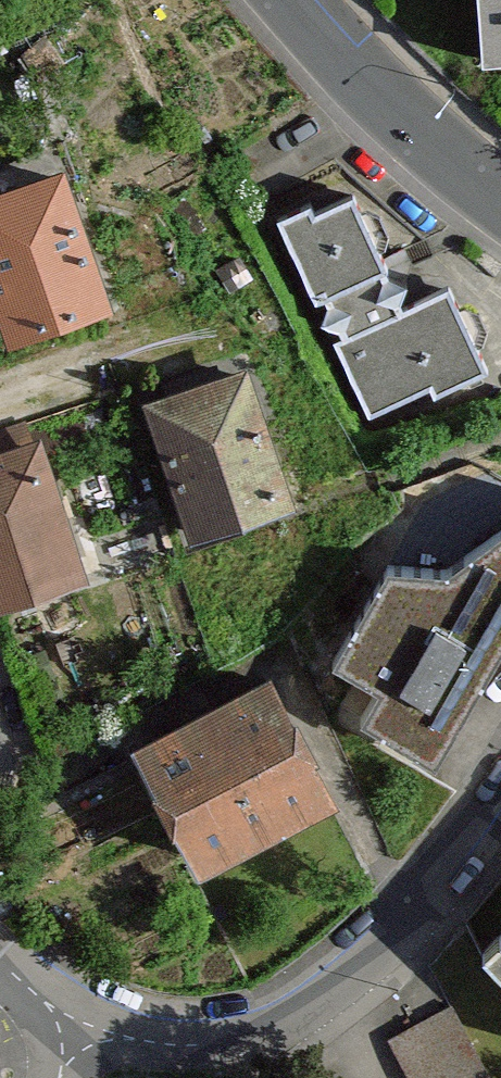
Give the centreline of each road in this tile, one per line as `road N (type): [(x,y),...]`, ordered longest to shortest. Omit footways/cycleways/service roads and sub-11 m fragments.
road 1 (residential): [(500,790),(383,942),(308,1005),(253,1030),(186,1038),(121,1030),(67,1005)]
road 2 (residential): [(289,0),(474,190),(500,208)]

